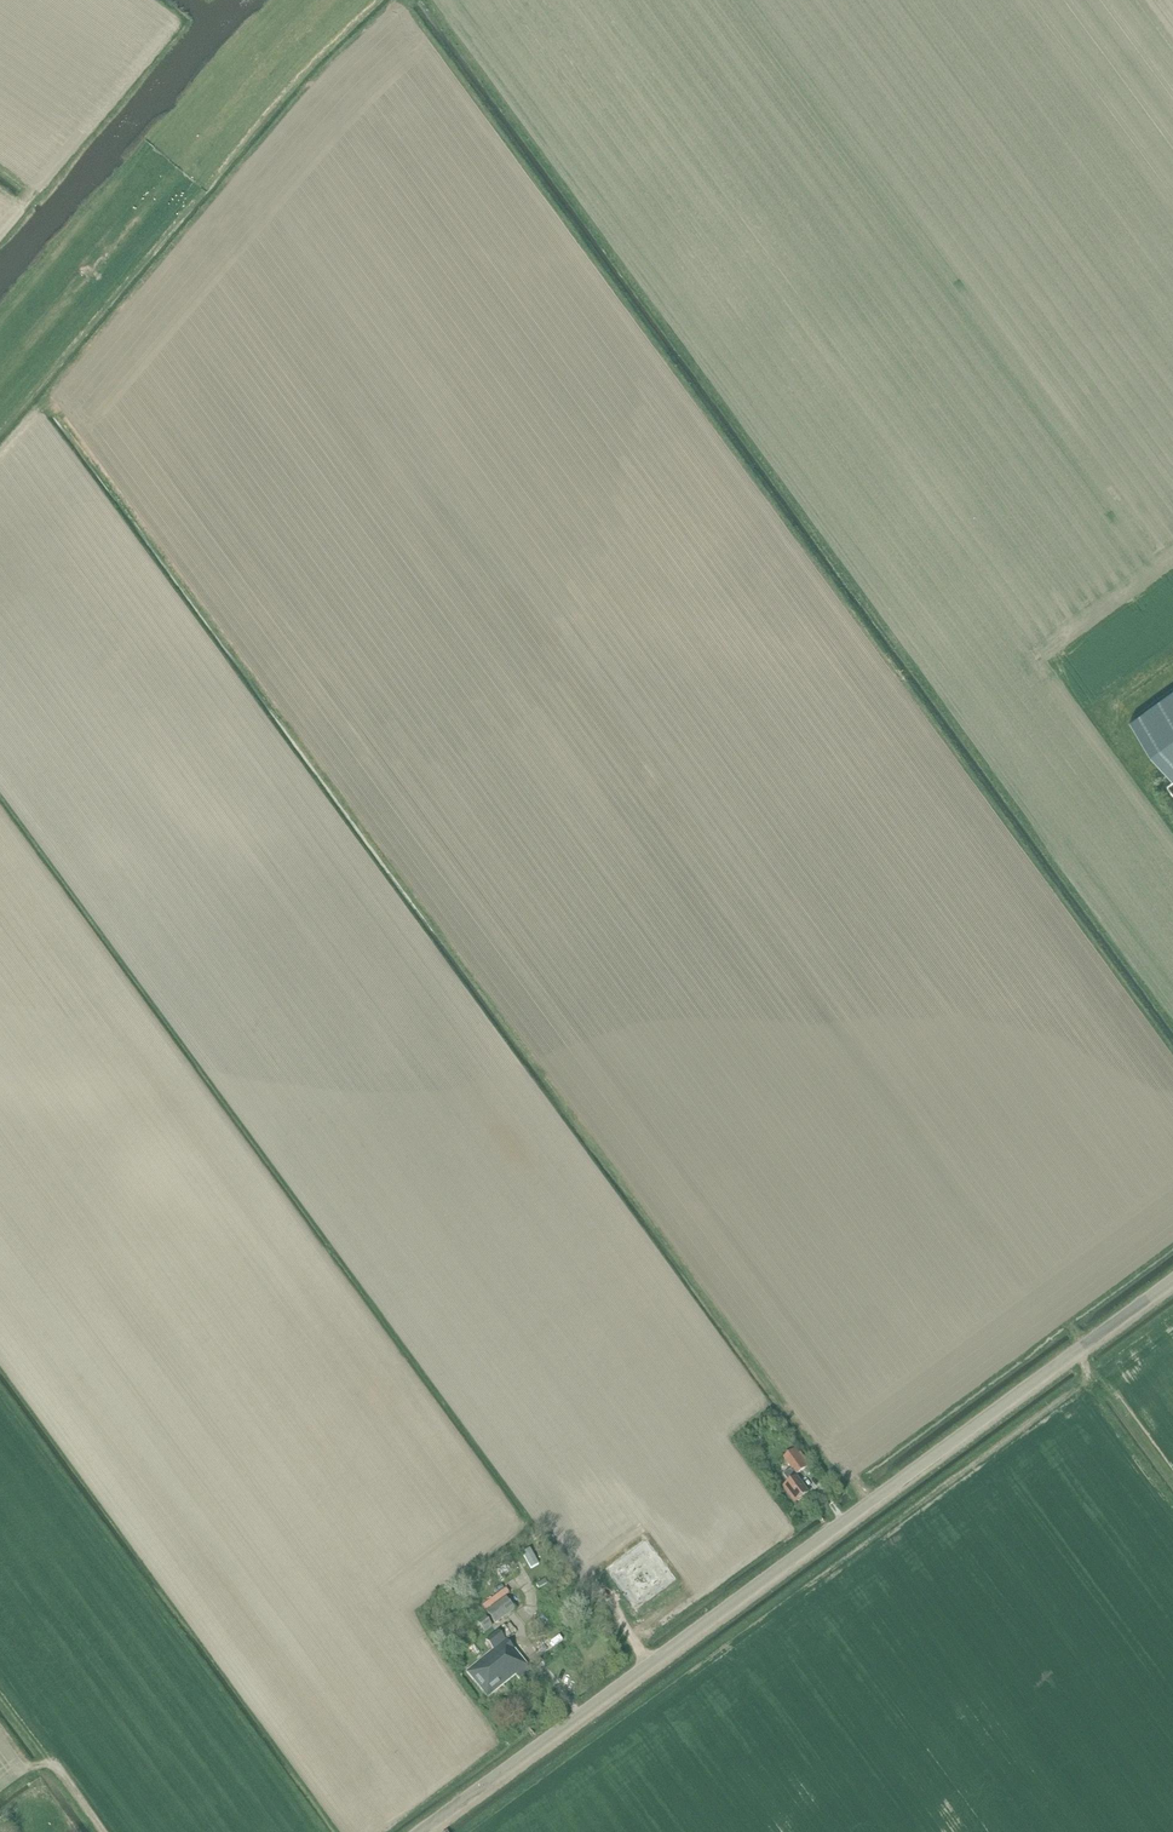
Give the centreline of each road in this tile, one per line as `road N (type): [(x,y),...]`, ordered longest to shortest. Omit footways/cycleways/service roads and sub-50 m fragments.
road 1 (unclassified): [(420,1831),(1172,1281)]

